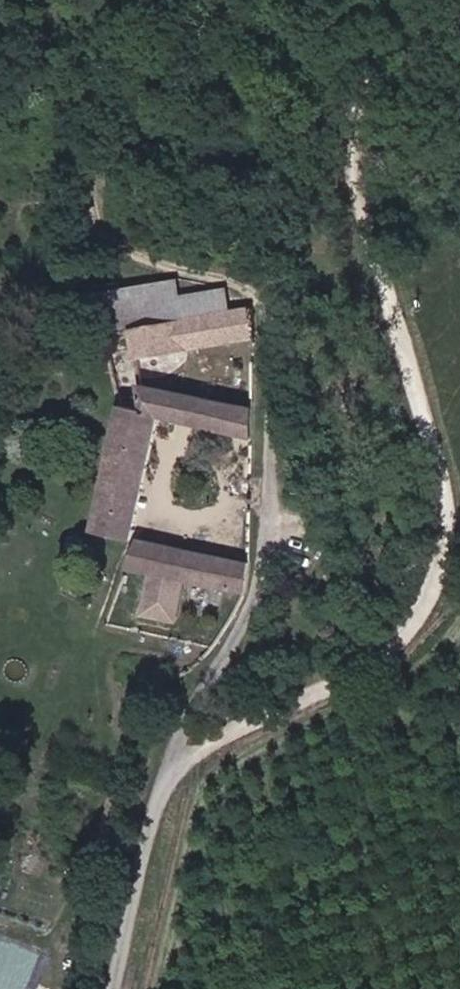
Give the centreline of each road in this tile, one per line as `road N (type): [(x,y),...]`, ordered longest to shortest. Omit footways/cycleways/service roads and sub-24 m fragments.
road 1 (unclassified): [(122,988),(159,819),(177,778),(212,746),(403,648),(435,607),(451,556),(453,498),(365,166)]
road 2 (track): [(94,0),(99,223),(272,300),(279,594),(177,778)]
road 3 (track): [(459,49),(377,66),(364,87),(365,166)]

